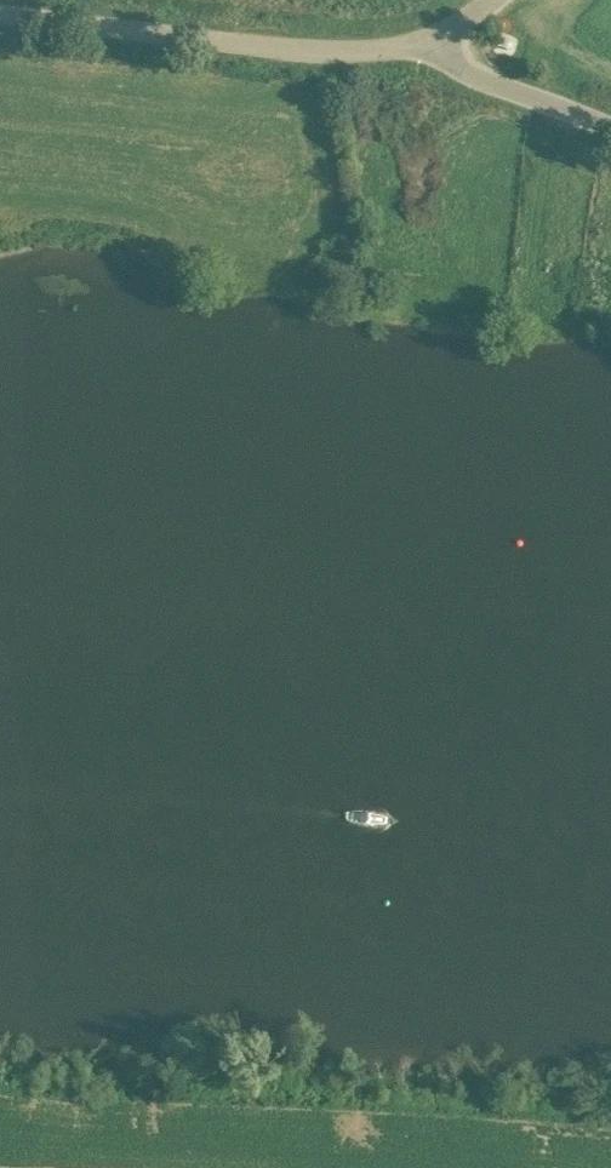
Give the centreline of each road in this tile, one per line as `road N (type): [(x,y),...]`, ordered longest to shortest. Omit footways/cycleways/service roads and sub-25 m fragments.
road 1 (unclassified): [(436,47),(345,57),(0,11)]
road 2 (unclassified): [(610,129),(485,83),(436,47)]

